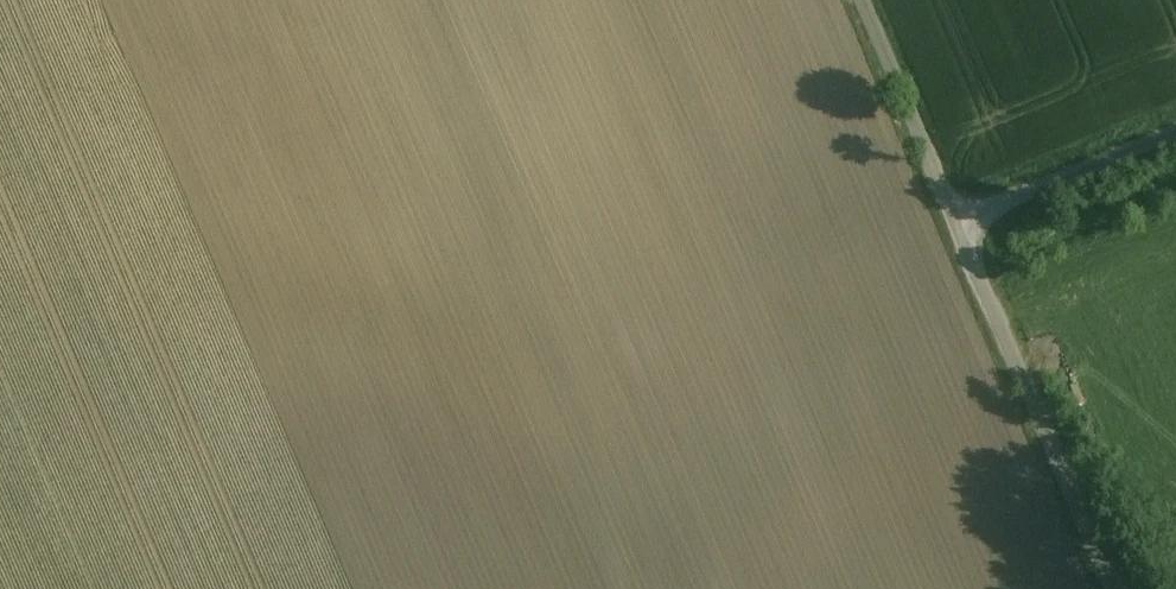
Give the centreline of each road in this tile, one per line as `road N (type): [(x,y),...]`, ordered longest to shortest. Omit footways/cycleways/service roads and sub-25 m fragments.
road 1 (unclassified): [(955,224),(1114,588)]
road 2 (unclassified): [(860,0),(955,224)]
road 3 (unclassified): [(955,224),(1175,134)]

